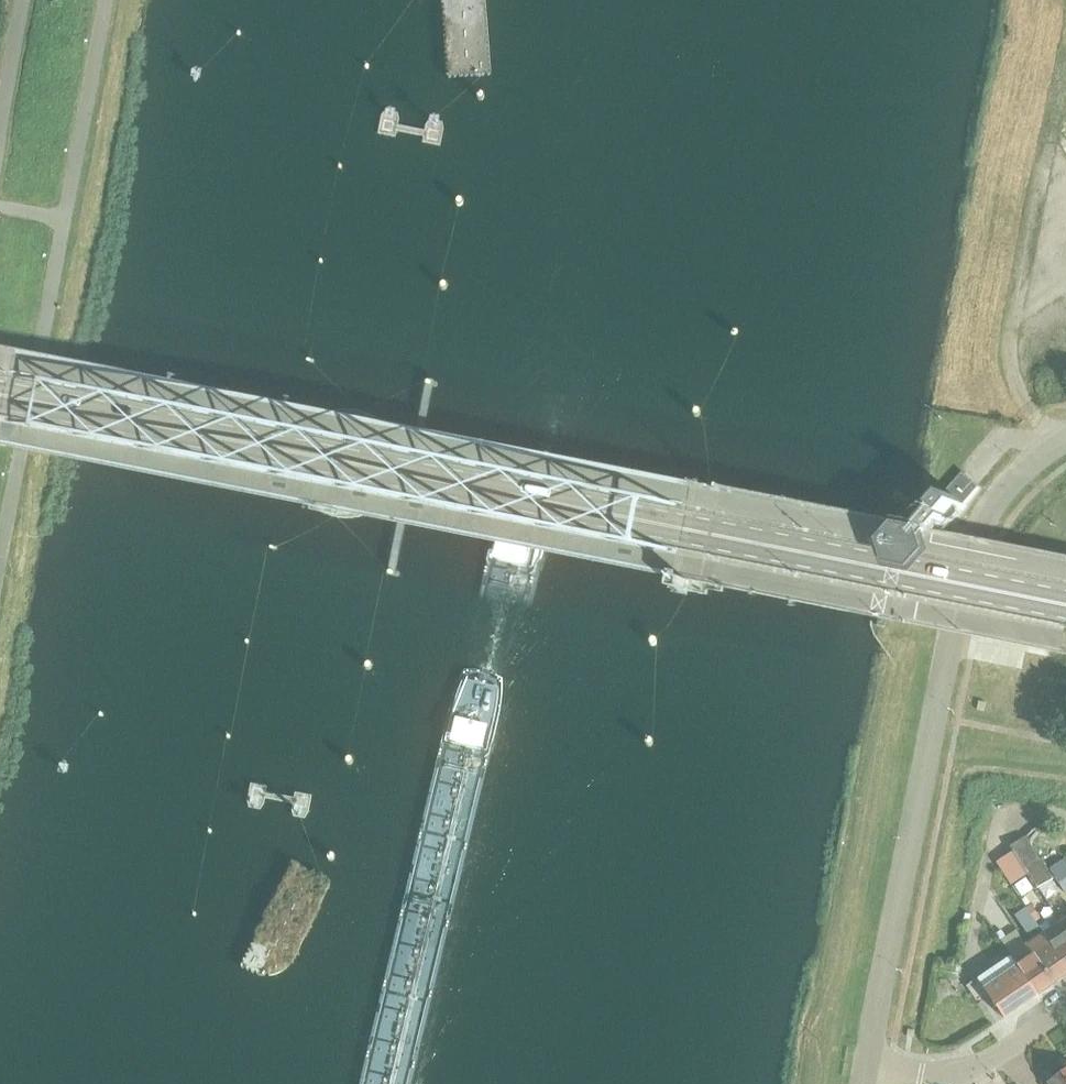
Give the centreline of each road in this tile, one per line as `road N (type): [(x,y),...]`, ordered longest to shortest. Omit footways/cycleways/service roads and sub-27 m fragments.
road 1 (secondary): [(1065,605),(0,393)]
road 2 (residential): [(1065,442),(1008,489),(966,572),(871,1069)]
road 3 (residential): [(871,1069),(917,1081),(954,1078),(1065,1004)]
road 4 (residential): [(971,939),(1001,828),(1043,808),(1065,819)]
road 5 (unclassified): [(23,0),(0,119)]

